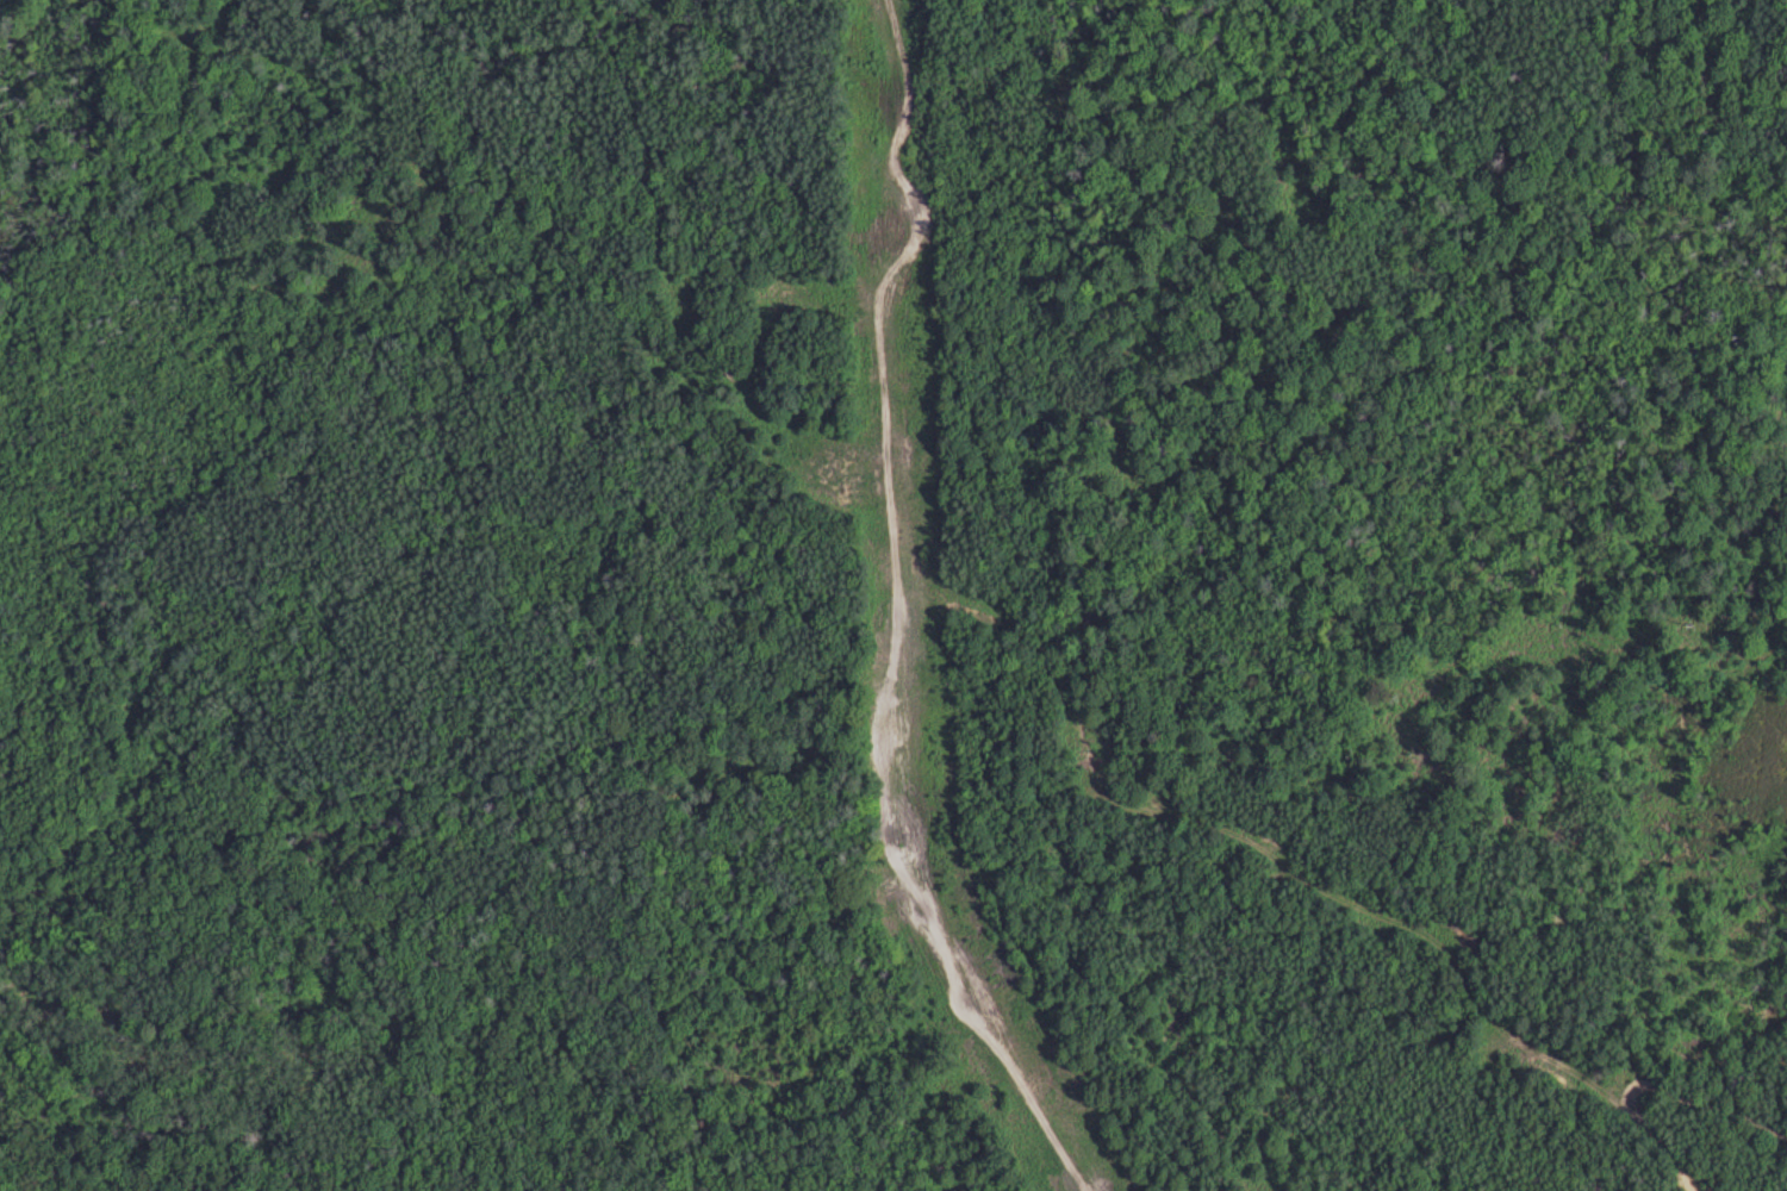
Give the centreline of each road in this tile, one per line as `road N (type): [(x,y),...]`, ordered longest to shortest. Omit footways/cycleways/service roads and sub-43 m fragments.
road 1 (track): [(872,0),(908,114),(913,202),(863,330),(876,837),(979,1045),(1069,1190)]
road 2 (track): [(1688,1190),(1631,1087),(1656,1059)]

